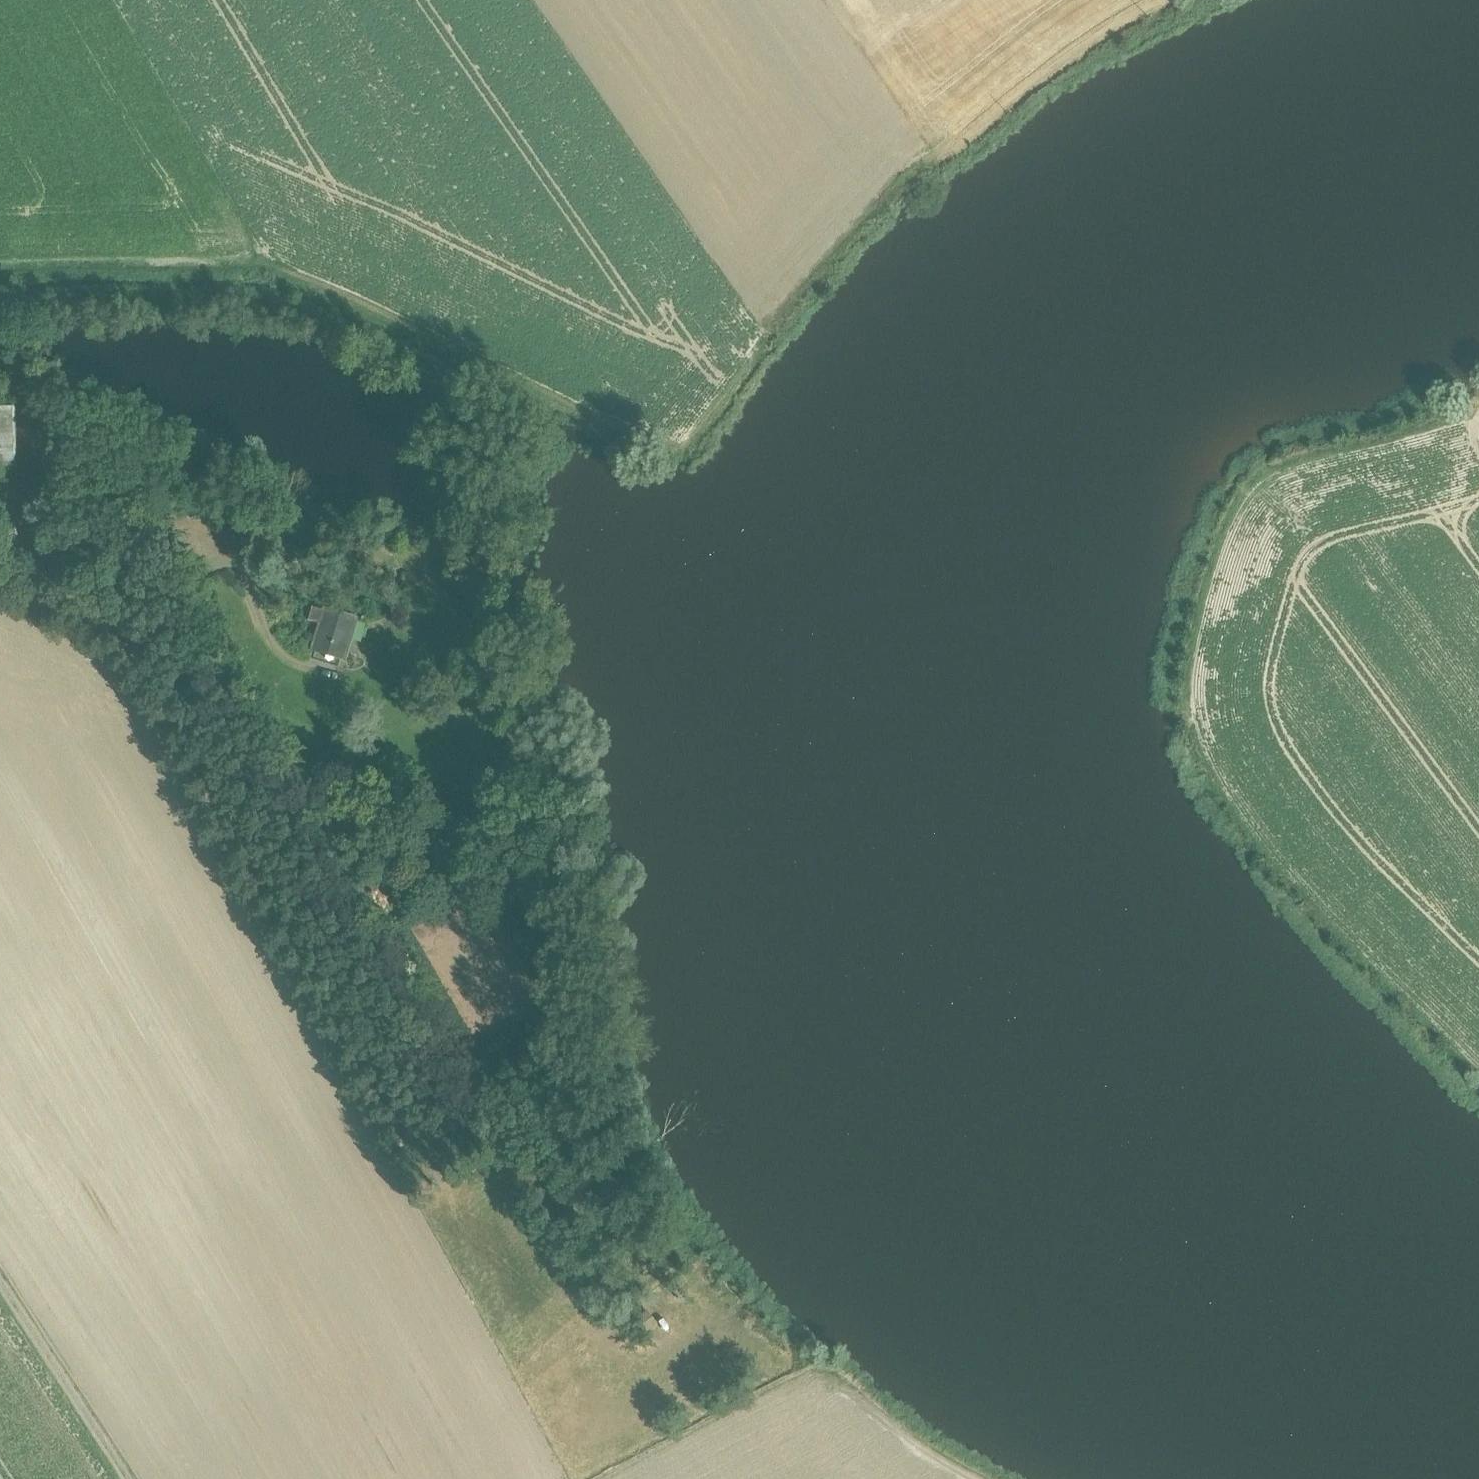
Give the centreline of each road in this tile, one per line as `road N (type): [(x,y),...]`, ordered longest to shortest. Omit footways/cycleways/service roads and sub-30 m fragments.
road 1 (track): [(129,1478),(0,1281)]
road 2 (track): [(0,487),(45,471),(62,473),(128,511),(189,529)]

